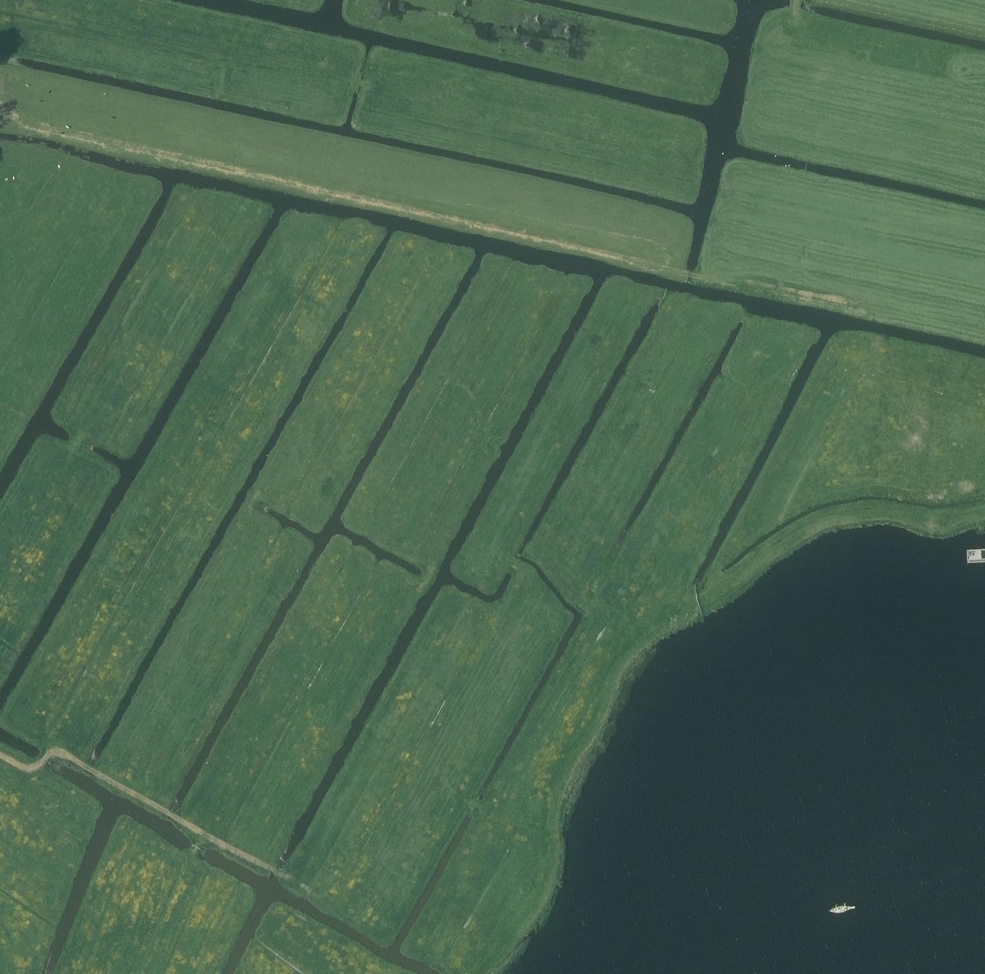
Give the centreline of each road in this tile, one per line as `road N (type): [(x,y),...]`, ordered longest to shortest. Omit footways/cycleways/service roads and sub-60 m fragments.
road 1 (track): [(373,927),(63,754),(48,753),(26,769),(0,755)]

